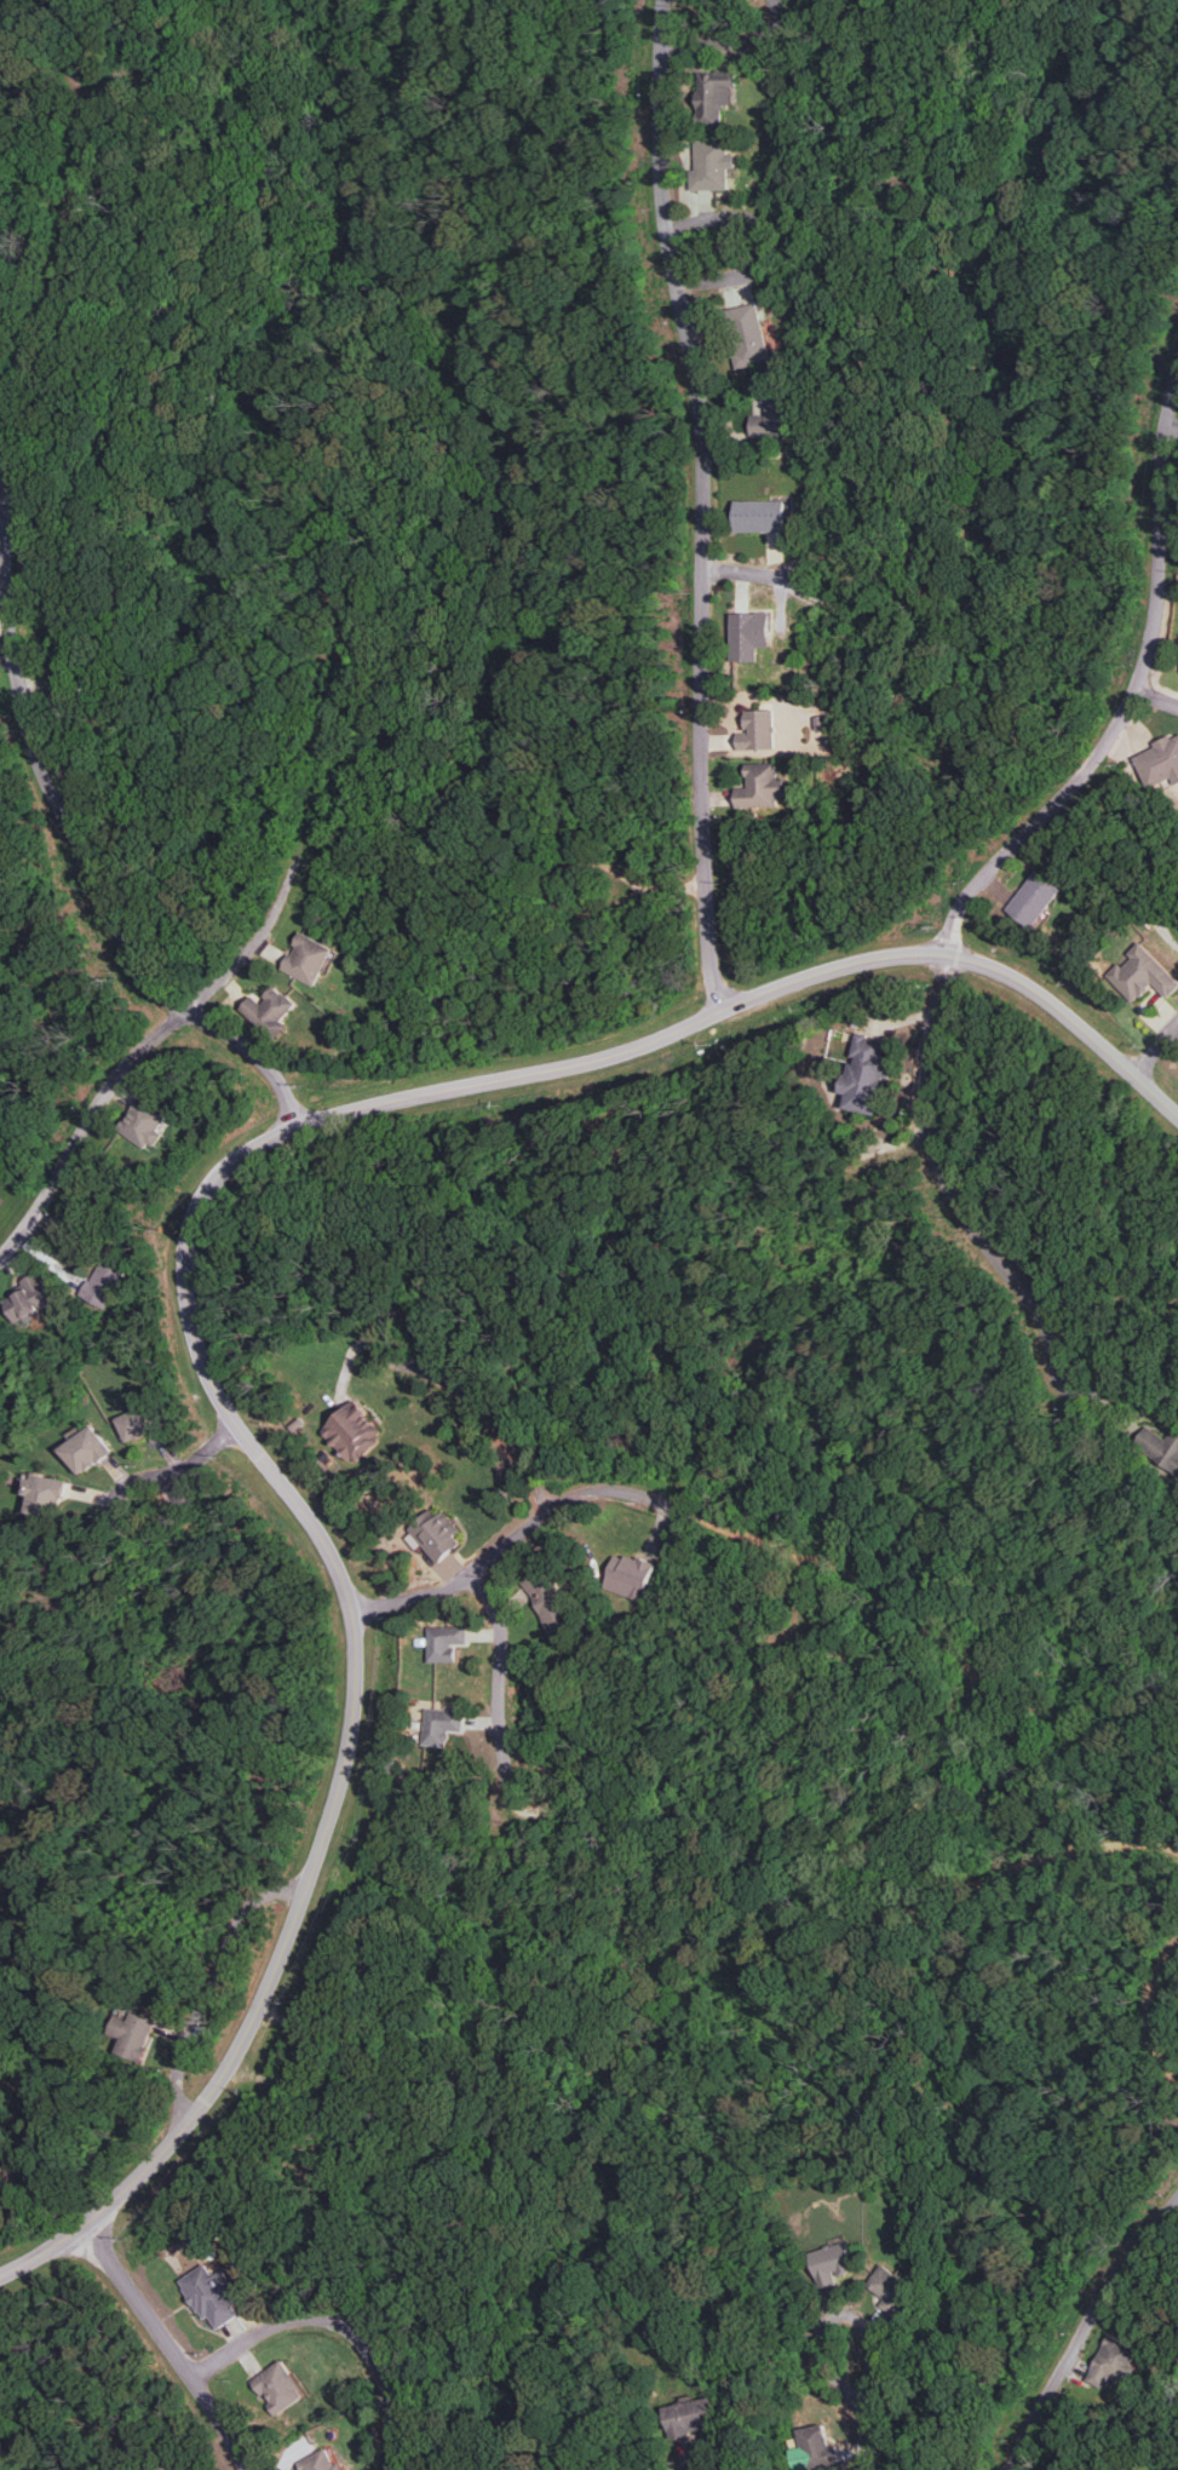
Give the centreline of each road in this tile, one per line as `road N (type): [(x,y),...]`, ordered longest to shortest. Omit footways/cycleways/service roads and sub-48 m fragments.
road 1 (residential): [(0,2274),(84,2229),(150,2166),(235,2066),(344,1785),(360,1693),(356,1608),(327,1540),(281,1475),(234,1428),(196,1335),(186,1268),(194,1212),(222,1171),(299,1124),(565,1068),(660,1040),(794,981),(944,954),(1034,989),(1177,1116)]
road 2 (residential): [(1177,1848),(1137,1842),(1071,1850),(858,1917),(840,1902),(838,1871),(937,1788),(971,1737),(979,1689),(961,1641),(929,1608),(647,1498),(604,1492),(548,1504),(472,1575),(424,1598),(356,1608)]
road 3 (residential): [(725,1013),(708,885),(702,407),(662,189),(665,0)]
road 4 (residential): [(0,459),(13,651),(56,792),(153,981),(248,1046),(285,1082),(299,1124)]
road 5 (residential): [(944,954),(967,892),(1110,740),(1136,693),(1159,586),(1165,429),(1177,384)]
road 6 (residential): [(944,954),(926,1090),(933,1144),(955,1195),(1088,1369)]
road 7 (residential): [(188,1011),(257,946),(291,892),(339,702),(323,627)]
road 8 (residential): [(0,406),(22,389),(63,298),(102,54)]
road 9 (residential): [(1015,2469),(1111,2281),(1177,2195)]
road 10 (residential): [(392,2469),(392,2423),(374,2362),(340,2328),(271,2327),(196,2374)]
road 11 (residential): [(188,1011),(133,1053),(31,1227),(0,1256)]
road 12 (residential): [(84,2229),(196,2374),(251,2469)]
road 13 (residential): [(304,1895),(248,1907),(178,2052),(177,2096),(188,2124)]
road 14 (residential): [(667,226),(734,218),(760,223),(772,241),(764,268),(742,278),(677,286)]
road 15 (residential): [(472,1575),(496,1608),(504,1636),(501,1722),(534,1786)]
road 16 (residential): [(955,1195),(897,1220),(868,1219),(852,1200),(855,1182),(869,1168),(933,1144)]
road 17 (residential): [(548,1504),(521,1441),(408,1337)]
road 18 (residential): [(235,2066),(270,2080),(300,2073),(311,2053),(300,2030),(262,2009)]
road 19 (residential): [(776,0),(781,13),(770,36),(663,42)]
road 20 (residential): [(1177,2076),(1156,2038),(1150,1993),(1177,1944)]
road 21 (residential): [(875,2469),(846,2344)]
road 22 (residential): [(702,567),(828,575)]

